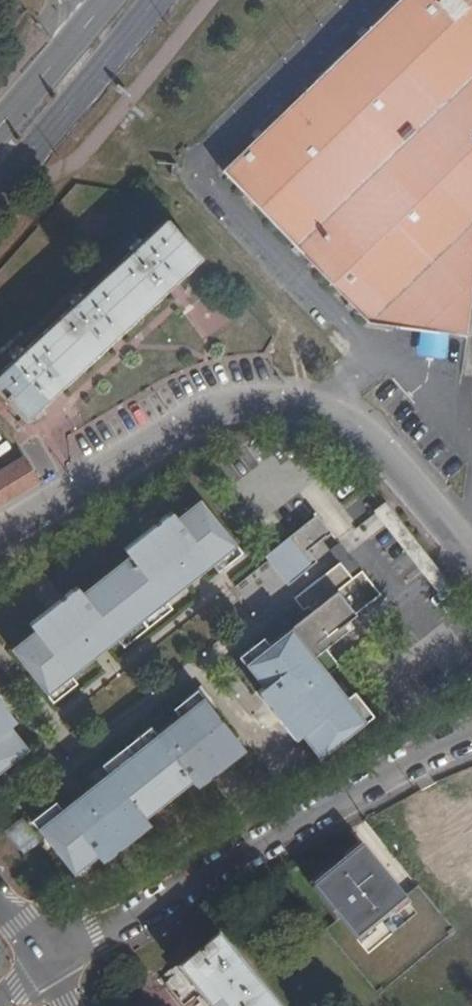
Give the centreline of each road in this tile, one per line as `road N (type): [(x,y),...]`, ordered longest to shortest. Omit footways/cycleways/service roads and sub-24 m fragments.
road 1 (tertiary): [(471,559),(368,438),(305,411),(233,407),(151,445),(0,535)]
road 2 (residential): [(40,960),(409,759),(471,733)]
road 3 (primary): [(0,184),(155,0)]
road 4 (primary): [(107,0),(0,123)]

